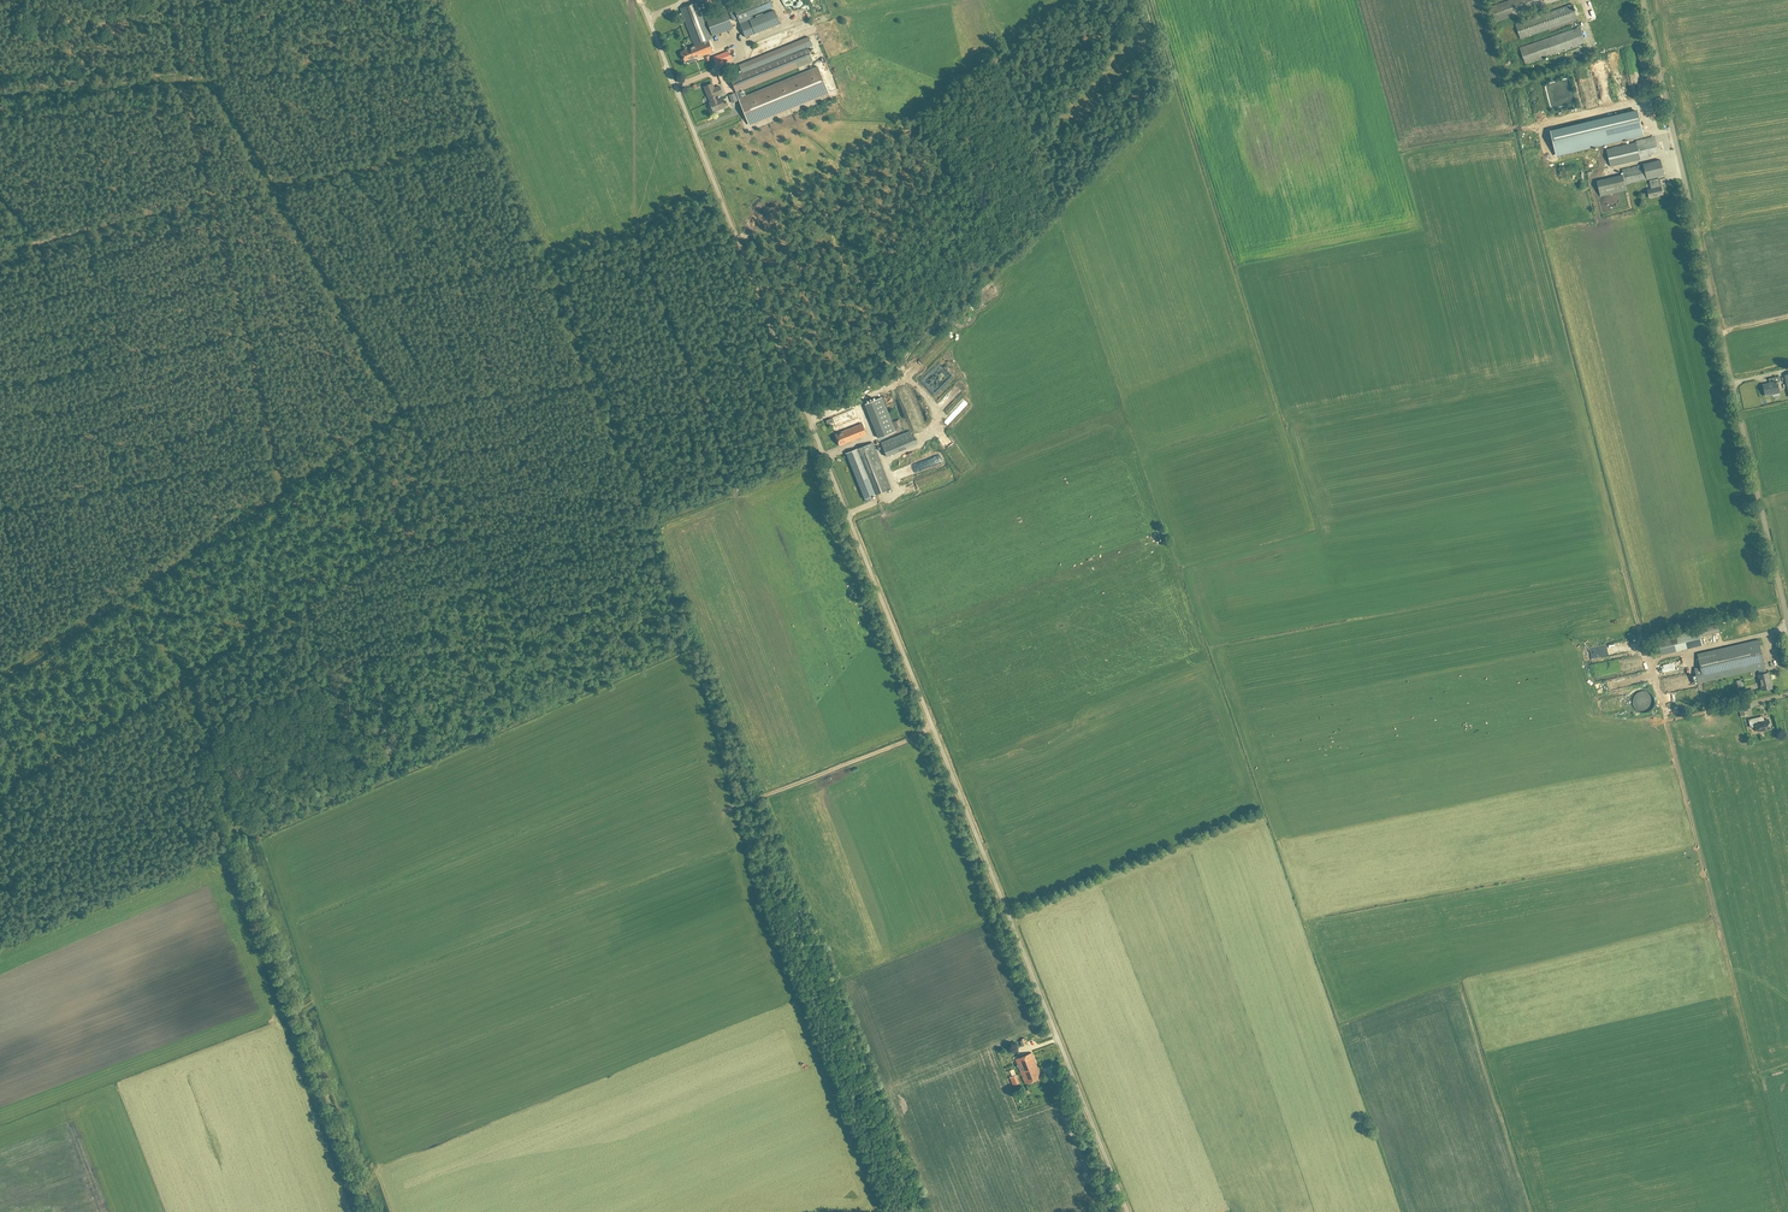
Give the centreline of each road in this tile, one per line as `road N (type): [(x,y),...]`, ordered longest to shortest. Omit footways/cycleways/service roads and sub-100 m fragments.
road 1 (unclassified): [(1125,1211),(640,0)]
road 2 (track): [(0,795),(38,758),(376,557),(637,502),(668,514),(693,511),(817,457)]
road 3 (unclassified): [(1787,638),(1641,0)]
road 4 (track): [(176,681),(373,1211)]
road 5 (track): [(284,487),(168,0)]
road 6 (track): [(737,492),(631,227),(714,193)]
road 7 (track): [(284,487),(0,677)]
road 8 (track): [(631,227),(543,257),(344,304)]
road 9 (track): [(183,76),(217,81),(227,93),(344,304)]
road 10 (track): [(0,251),(273,184)]
road 11 (track): [(0,511),(273,455)]
road 12 (track): [(344,304),(471,534)]
road 13 (track): [(0,388),(245,333)]
road 14 (track): [(0,91),(184,79)]
road 15 (track): [(403,411),(284,487)]

